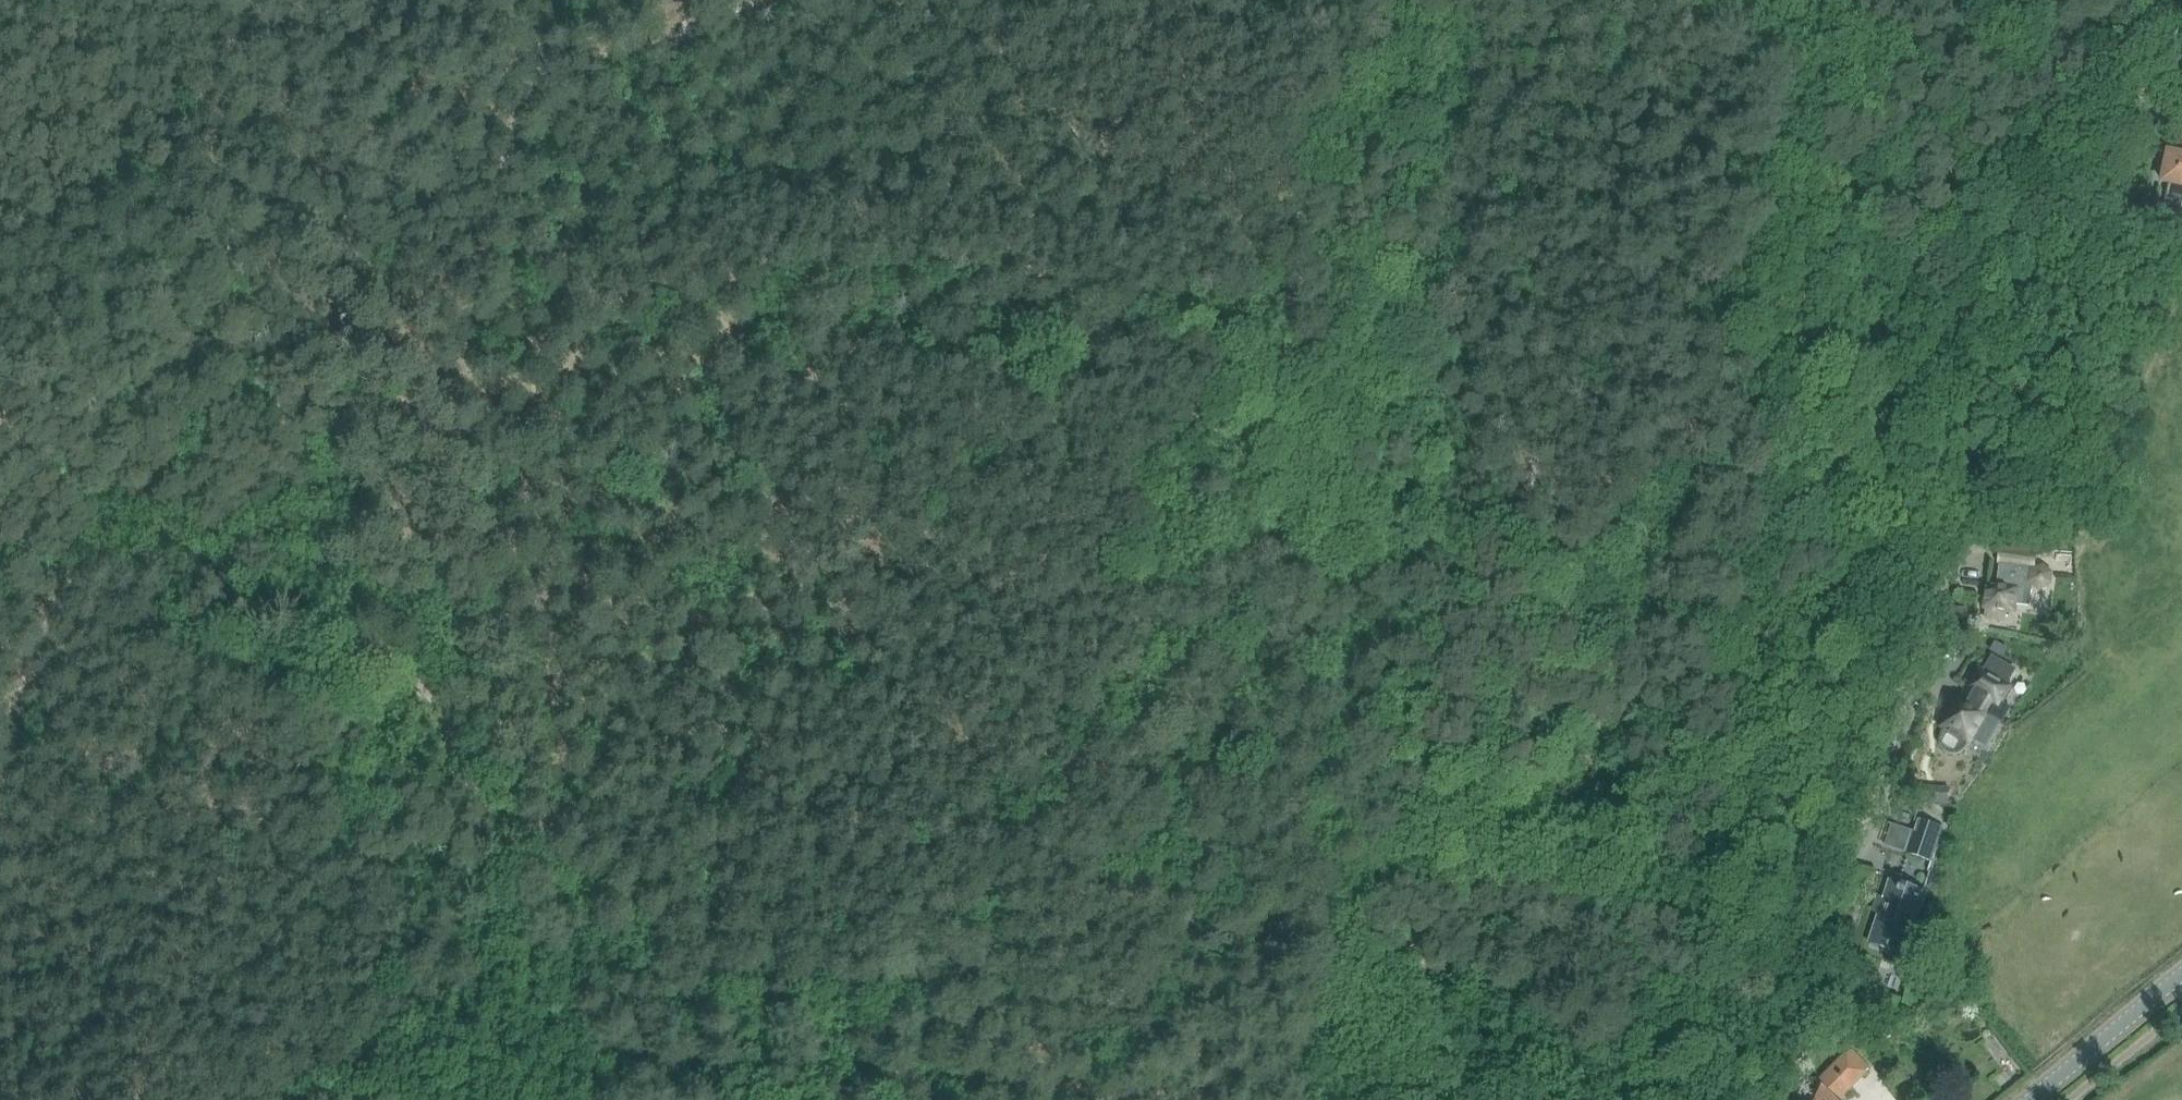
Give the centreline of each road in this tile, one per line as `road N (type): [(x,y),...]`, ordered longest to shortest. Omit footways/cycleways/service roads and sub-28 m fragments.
road 1 (residential): [(1749,1099),(1899,749),(2007,319),(2181,38)]
road 2 (tertiary): [(2030,1099),(2181,974)]

